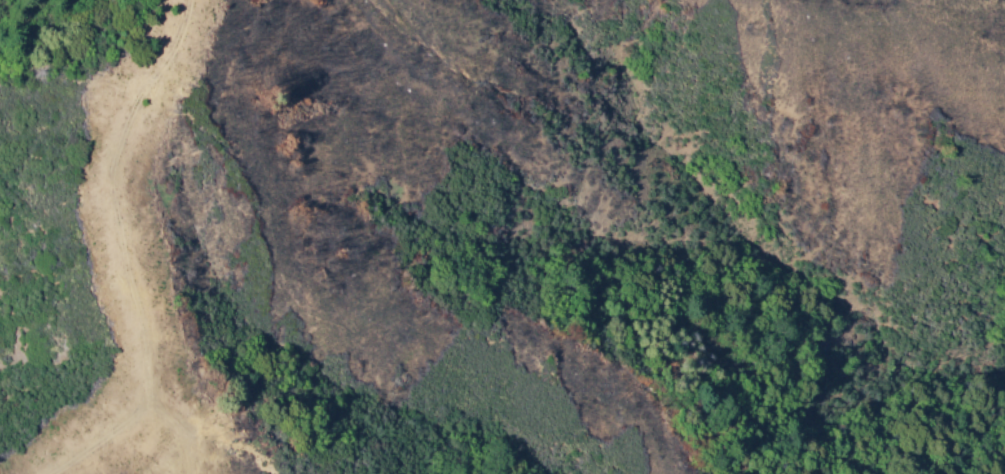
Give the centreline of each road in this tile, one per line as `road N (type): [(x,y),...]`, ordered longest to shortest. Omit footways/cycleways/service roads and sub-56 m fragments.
road 1 (track): [(182,473),(148,369),(105,181),(190,0)]

